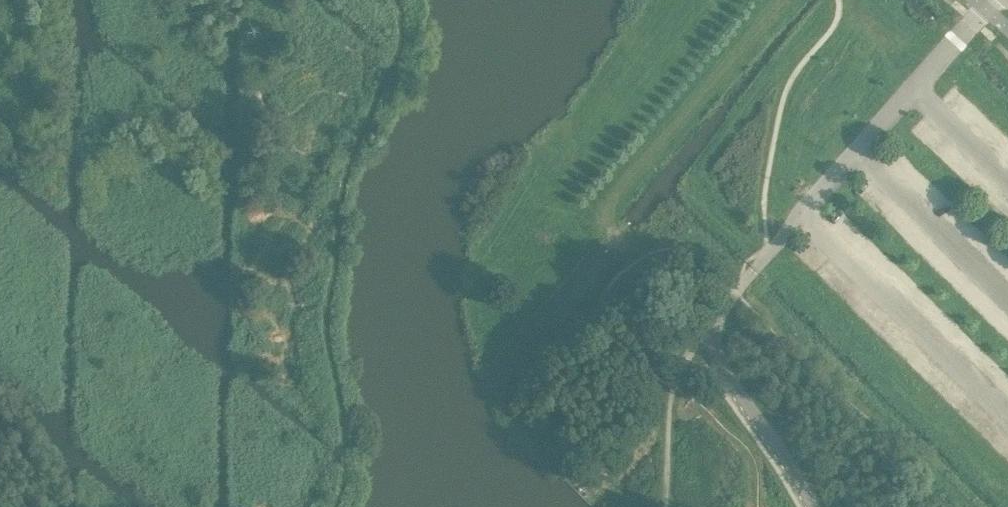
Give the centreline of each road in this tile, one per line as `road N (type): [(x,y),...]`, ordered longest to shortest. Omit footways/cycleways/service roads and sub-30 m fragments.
road 1 (track): [(666,506),(674,388),(710,336)]

